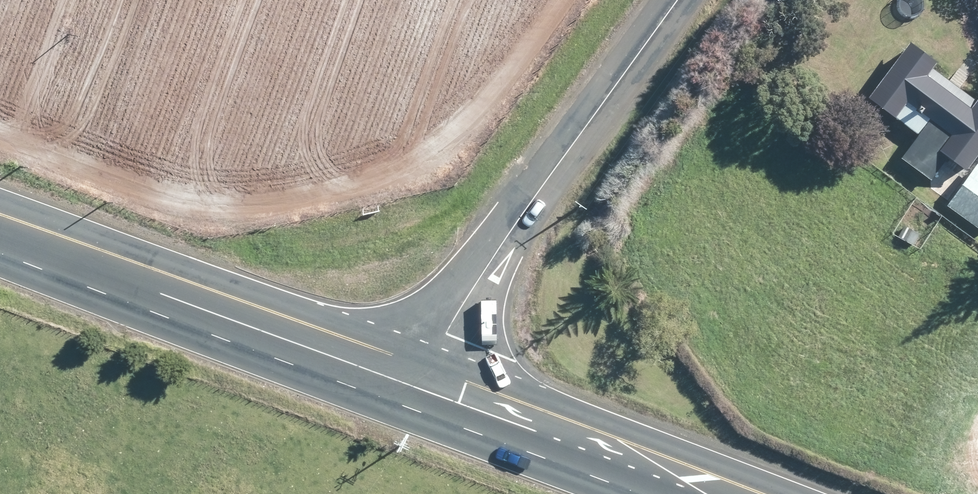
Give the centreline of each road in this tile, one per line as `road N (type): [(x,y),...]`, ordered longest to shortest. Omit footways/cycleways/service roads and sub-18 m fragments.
road 1 (secondary): [(435,371),(0,214)]
road 2 (unclassified): [(680,0),(519,219),(435,371)]
road 3 (secondary): [(762,493),(435,371)]

